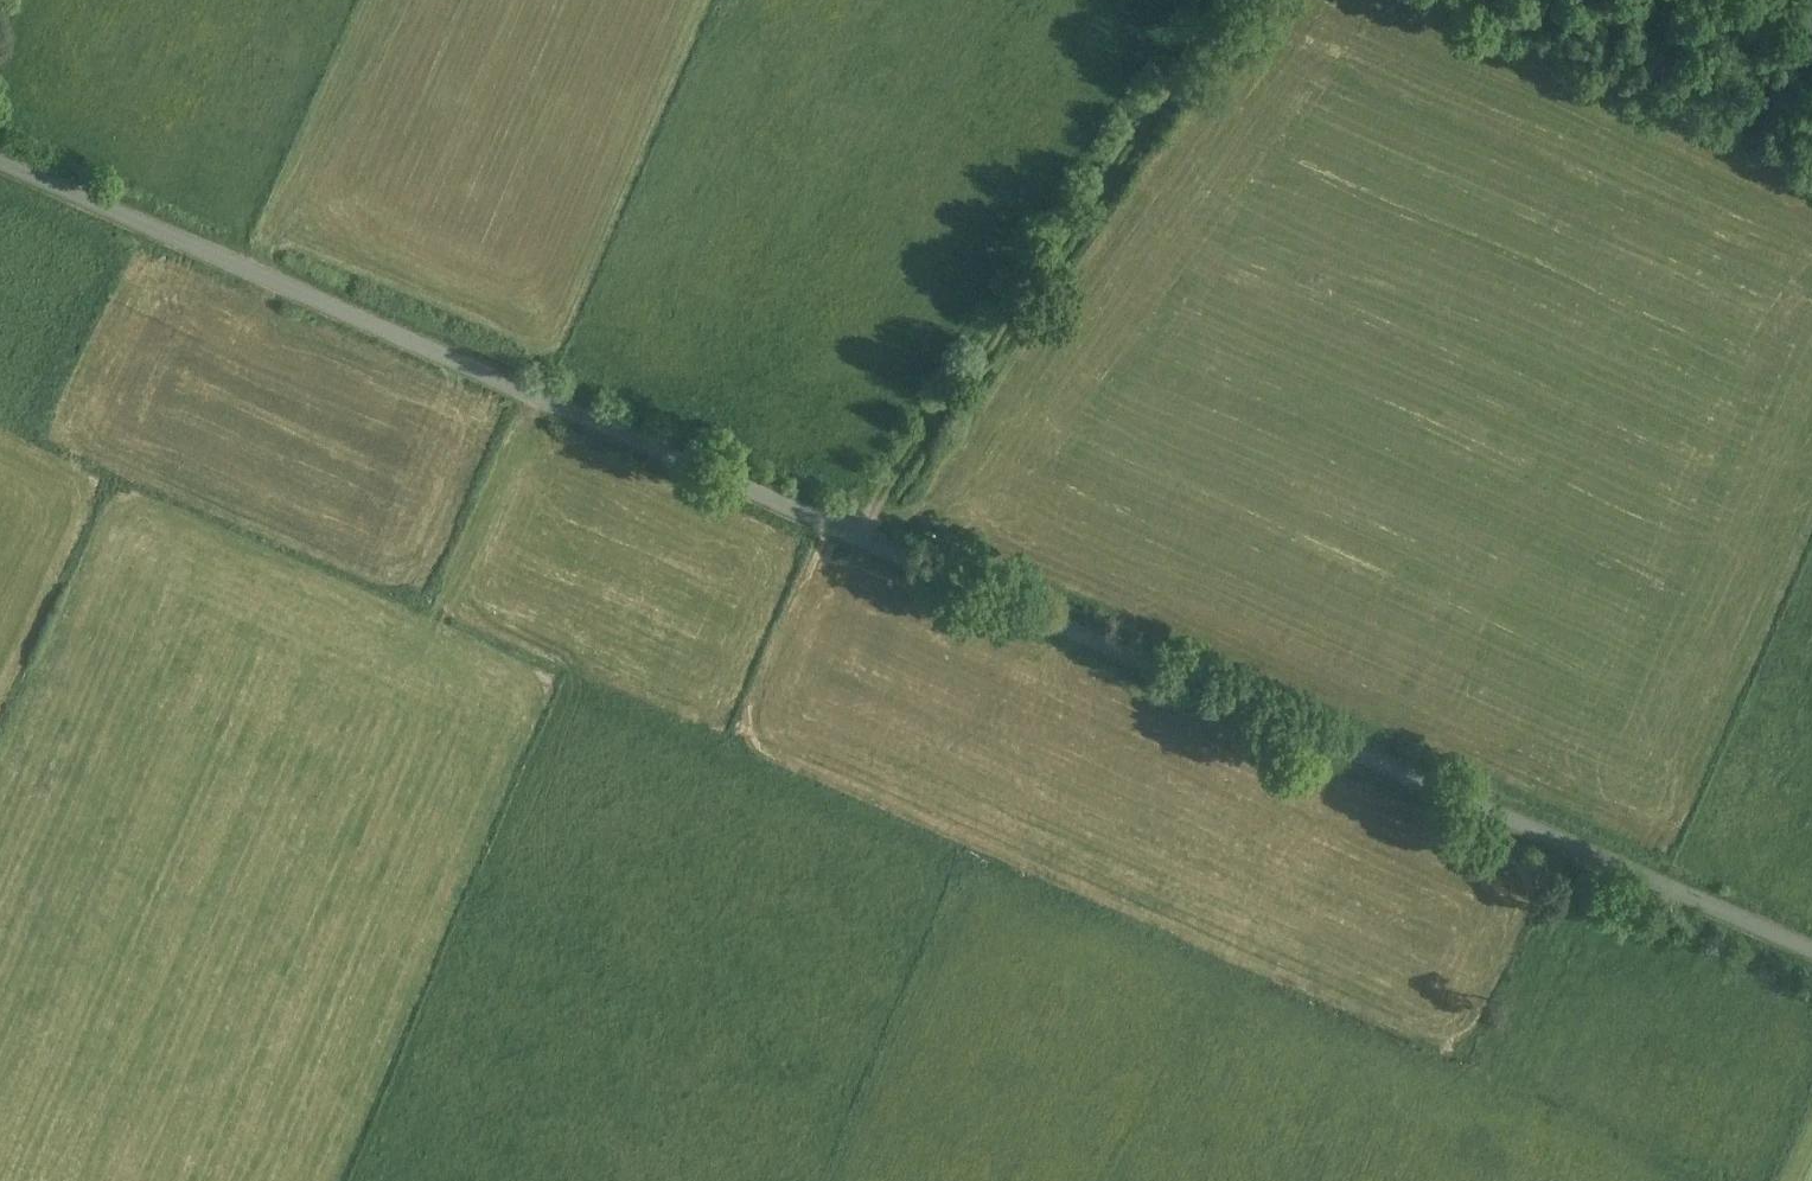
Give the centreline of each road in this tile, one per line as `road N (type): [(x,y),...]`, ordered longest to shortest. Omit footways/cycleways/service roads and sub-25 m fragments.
road 1 (unclassified): [(1811,951),(0,162)]

